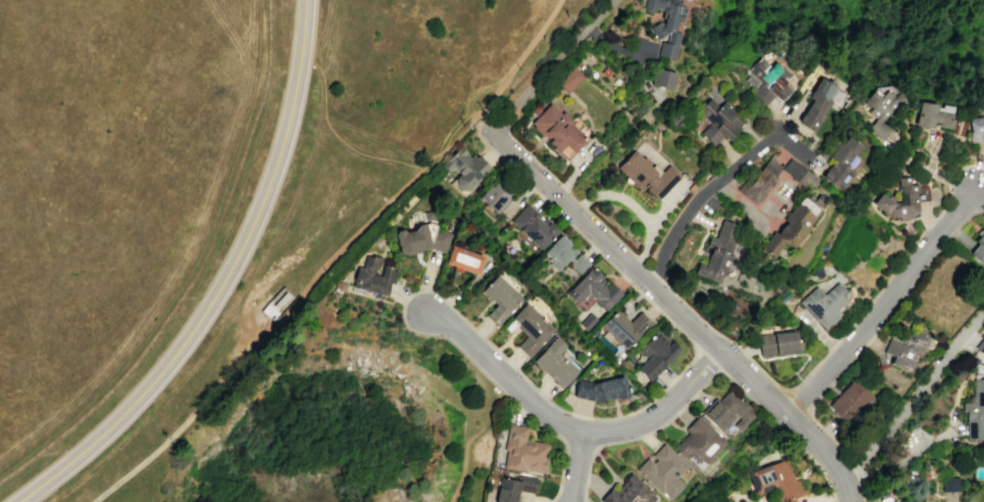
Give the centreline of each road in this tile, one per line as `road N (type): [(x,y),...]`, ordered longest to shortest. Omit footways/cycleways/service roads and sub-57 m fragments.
road 1 (tertiary): [(17,501),(123,414),(211,302),(277,161),(306,0)]
road 2 (track): [(89,501),(167,440),(383,215)]
road 3 (residential): [(787,415),(494,129)]
road 4 (residential): [(423,313),(582,435),(631,433),(654,420),(721,352)]
road 5 (residential): [(787,415),(971,192)]
road 6 (residential): [(615,0),(494,129)]

